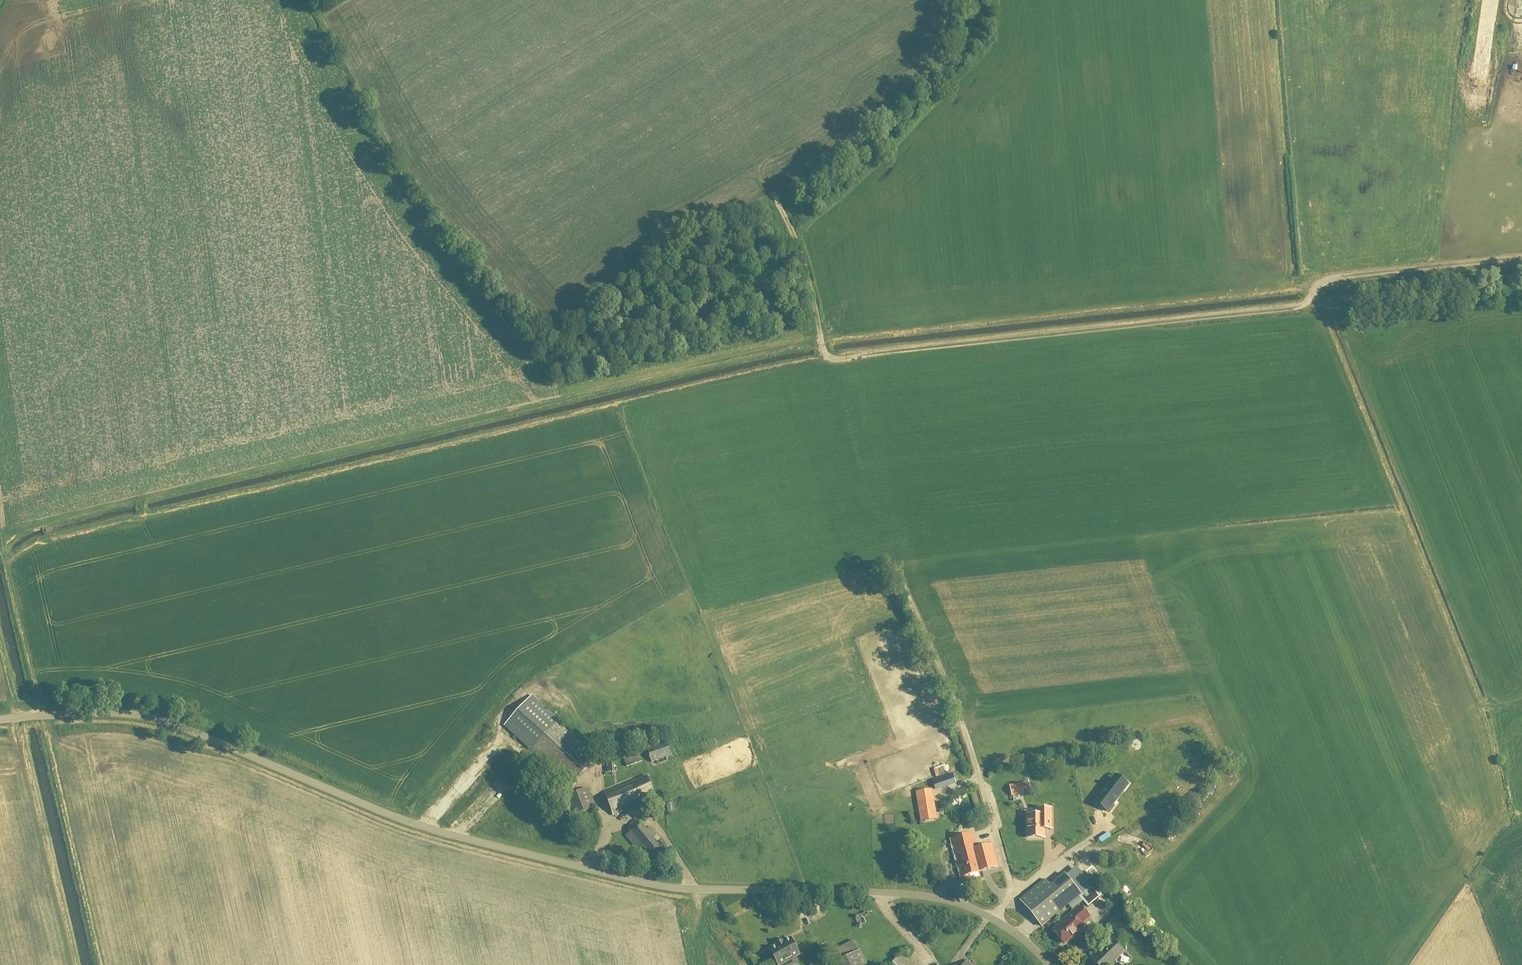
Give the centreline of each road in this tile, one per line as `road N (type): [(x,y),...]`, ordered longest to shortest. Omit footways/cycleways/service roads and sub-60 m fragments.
road 1 (unclassified): [(1048,964),(994,919),(924,895),(661,887),(416,825),(148,718),(0,720)]
road 2 (track): [(775,197),(801,254),(854,471),(998,819),(993,832),(1010,894),(994,919)]

